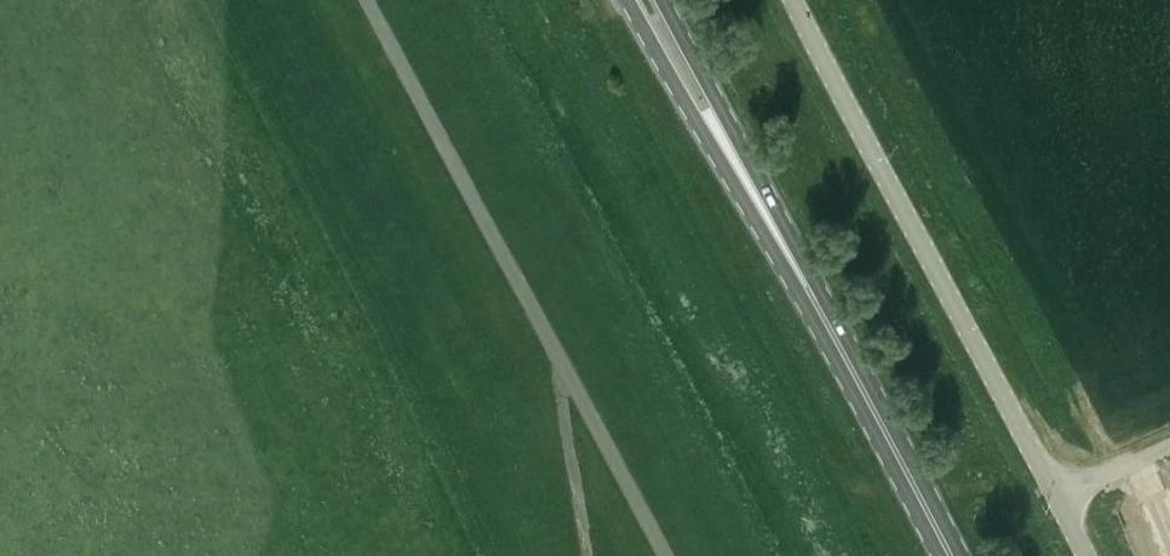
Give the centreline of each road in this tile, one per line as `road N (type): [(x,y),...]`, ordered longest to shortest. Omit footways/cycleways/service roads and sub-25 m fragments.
road 1 (secondary): [(956,555),(827,308),(650,0)]
road 2 (unclassified): [(1058,500),(791,0)]
road 3 (track): [(558,361),(586,555)]
road 4 (unclassified): [(1058,500),(1169,446)]

